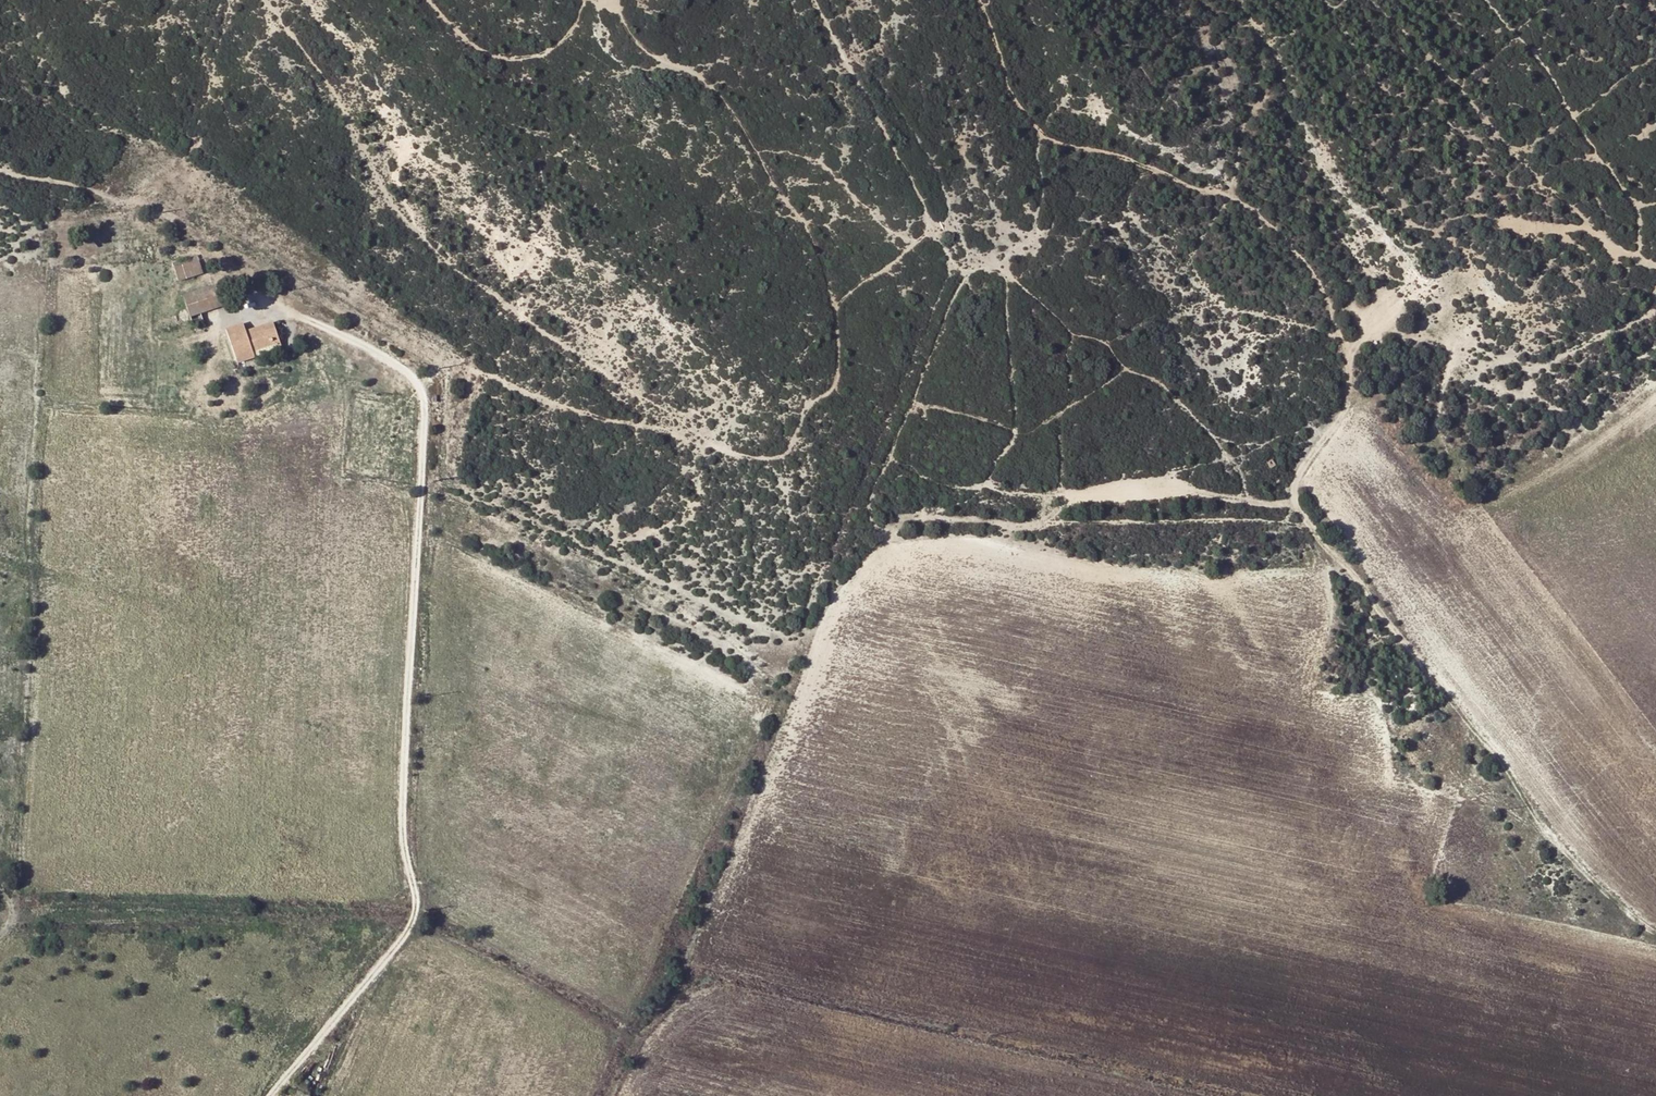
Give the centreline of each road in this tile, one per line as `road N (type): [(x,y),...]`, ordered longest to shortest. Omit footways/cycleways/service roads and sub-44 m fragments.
road 1 (unclassified): [(272,1095),(401,942),(416,906),(405,782),(424,418),(416,384),(398,366),(282,312)]

